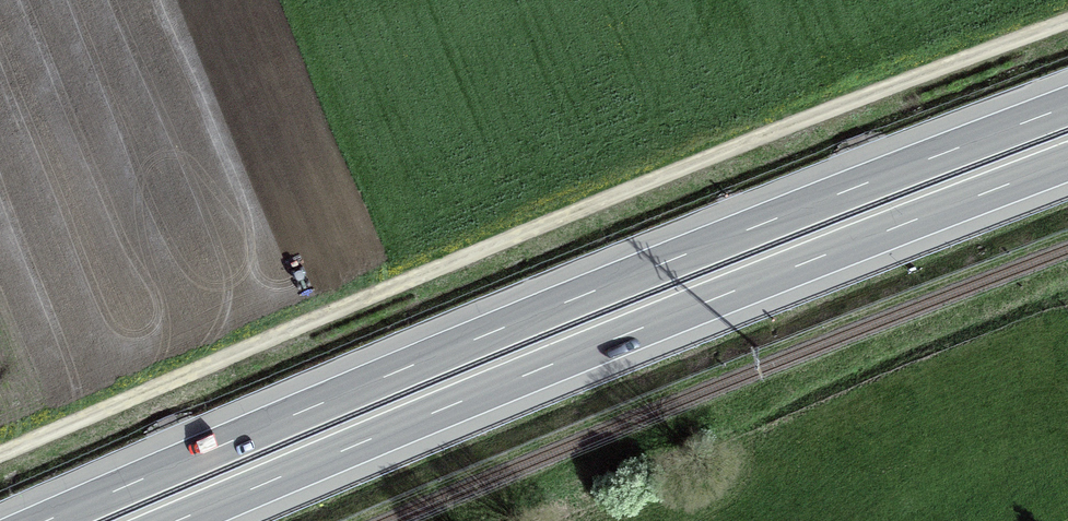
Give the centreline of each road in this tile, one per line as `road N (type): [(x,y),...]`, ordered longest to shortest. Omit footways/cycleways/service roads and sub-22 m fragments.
road 1 (track): [(1067,27),(0,459)]
road 2 (motorway): [(1067,108),(509,326),(46,520)]
road 3 (motorway): [(180,520),(539,369),(1067,162)]

